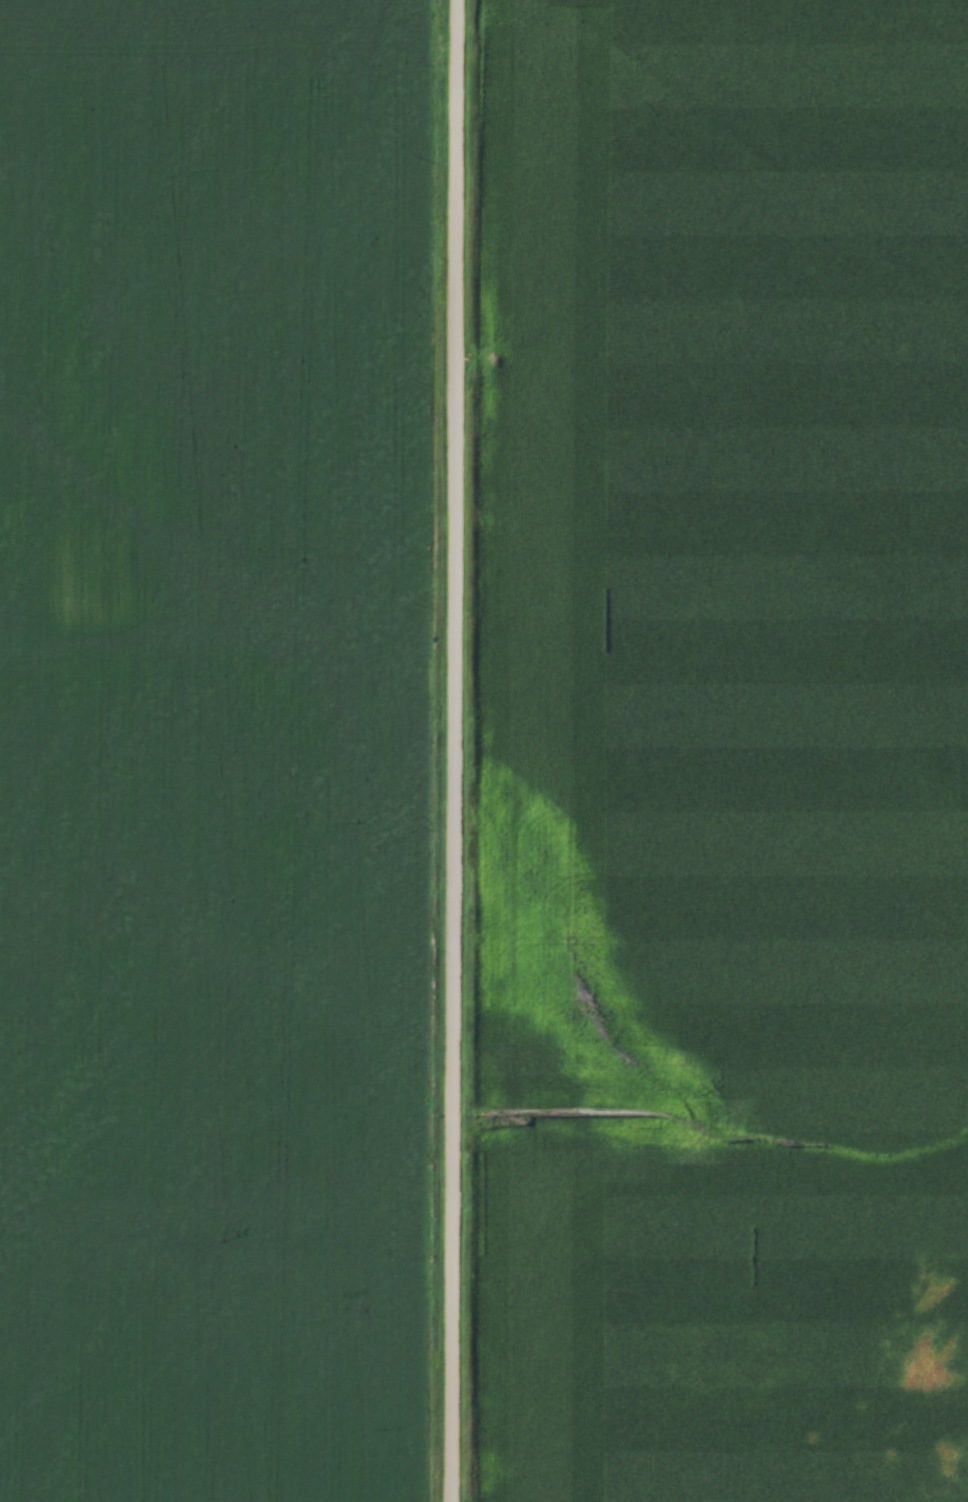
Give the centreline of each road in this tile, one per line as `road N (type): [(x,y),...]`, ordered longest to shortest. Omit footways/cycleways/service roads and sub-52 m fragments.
road 1 (residential): [(453,1501),(461,0)]

